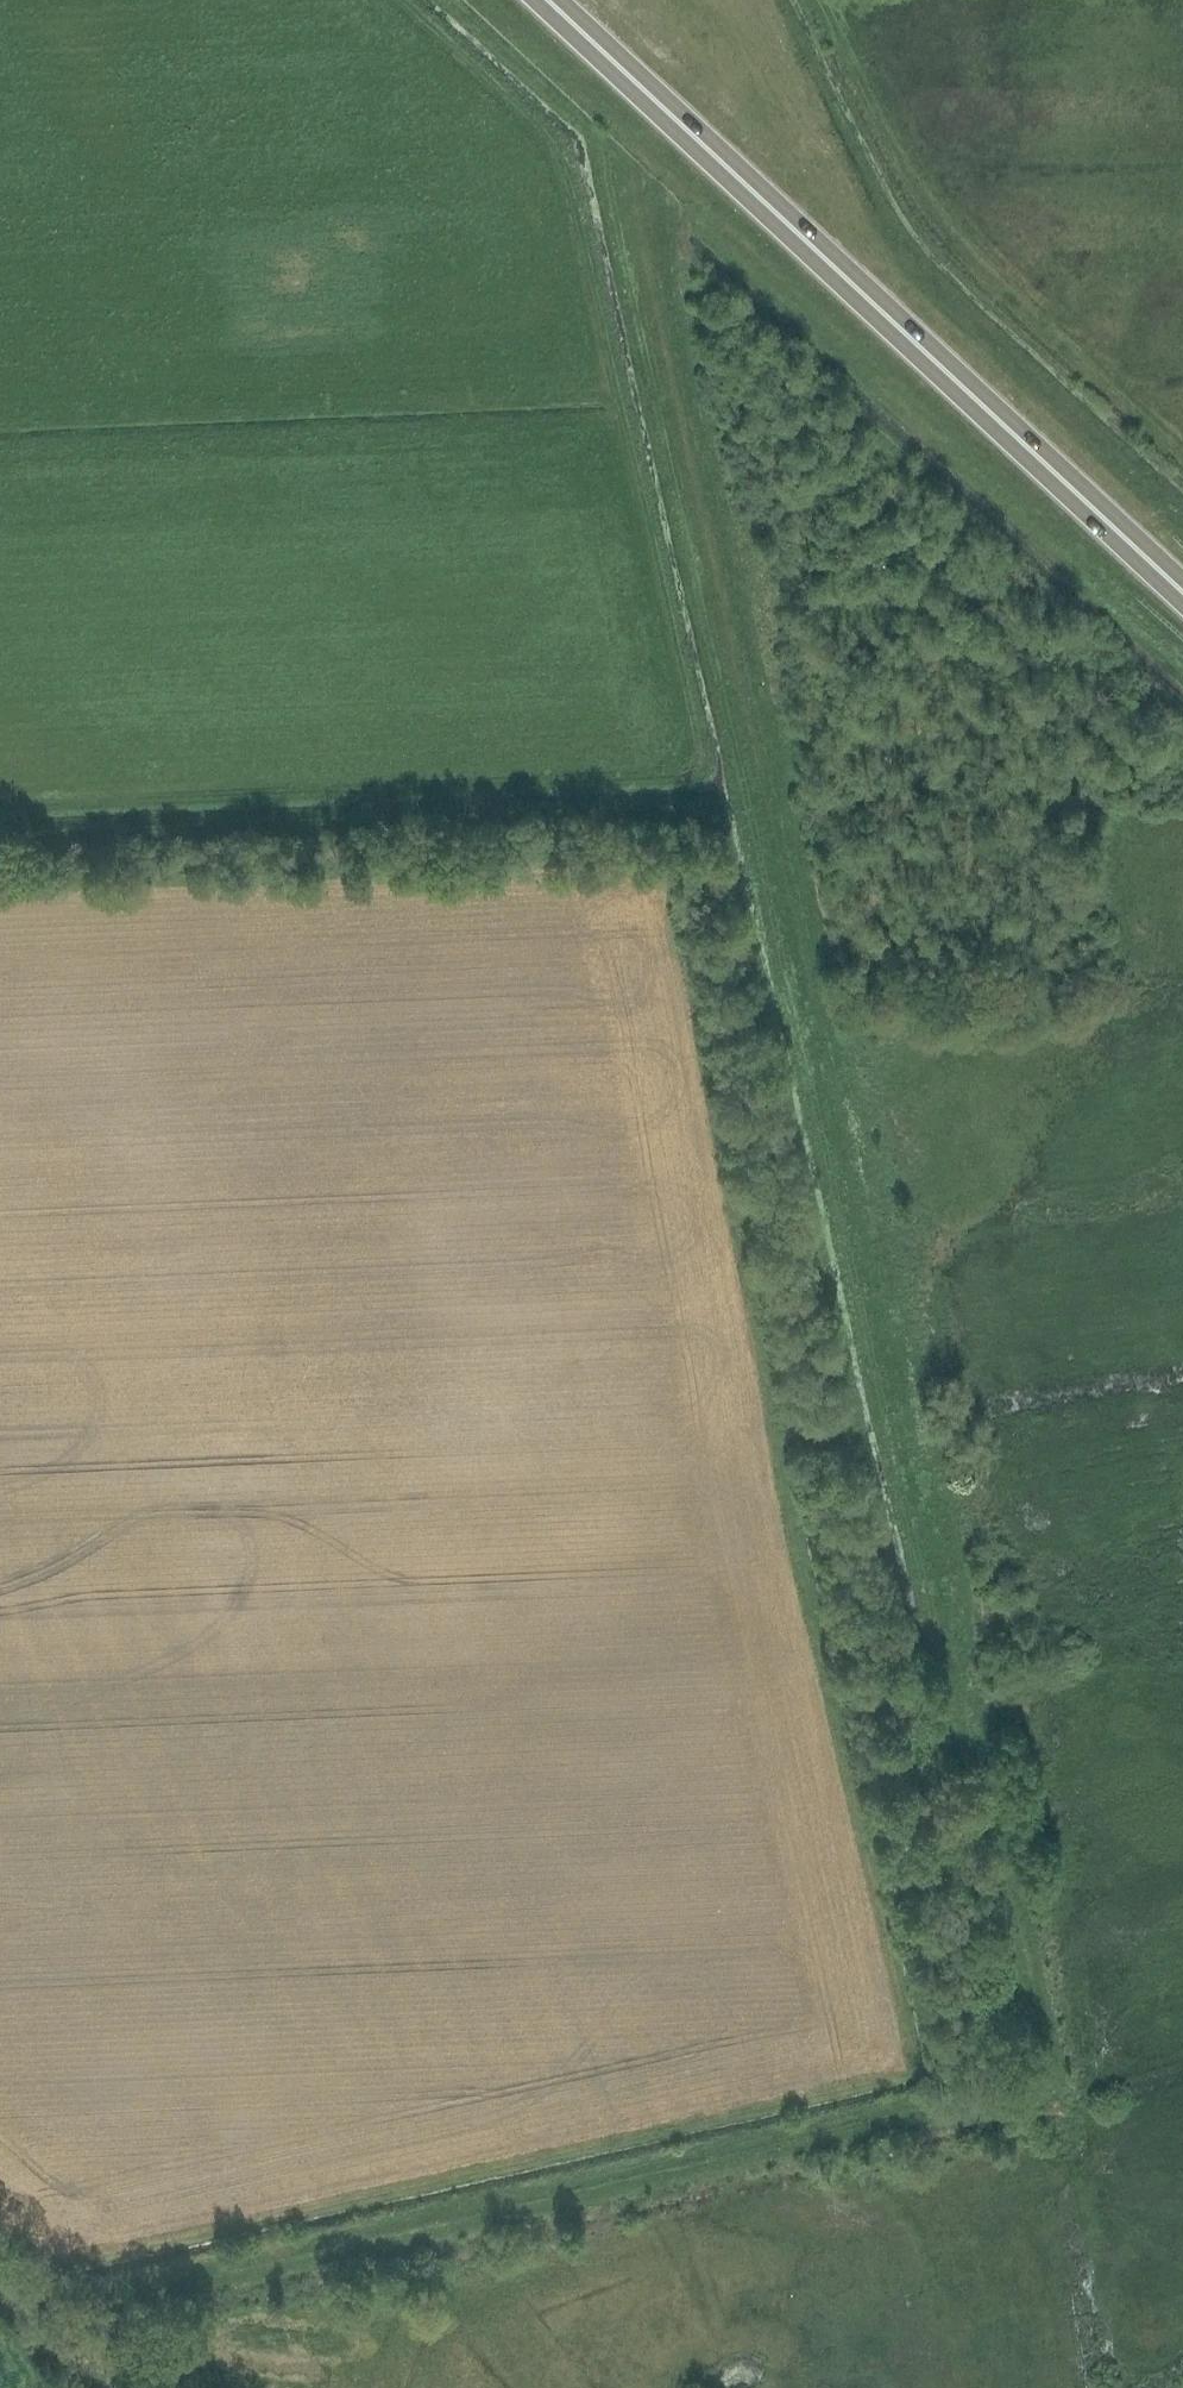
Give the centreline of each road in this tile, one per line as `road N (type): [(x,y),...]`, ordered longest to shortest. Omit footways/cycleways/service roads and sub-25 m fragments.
road 1 (trunk): [(1182,590),(549,0)]

